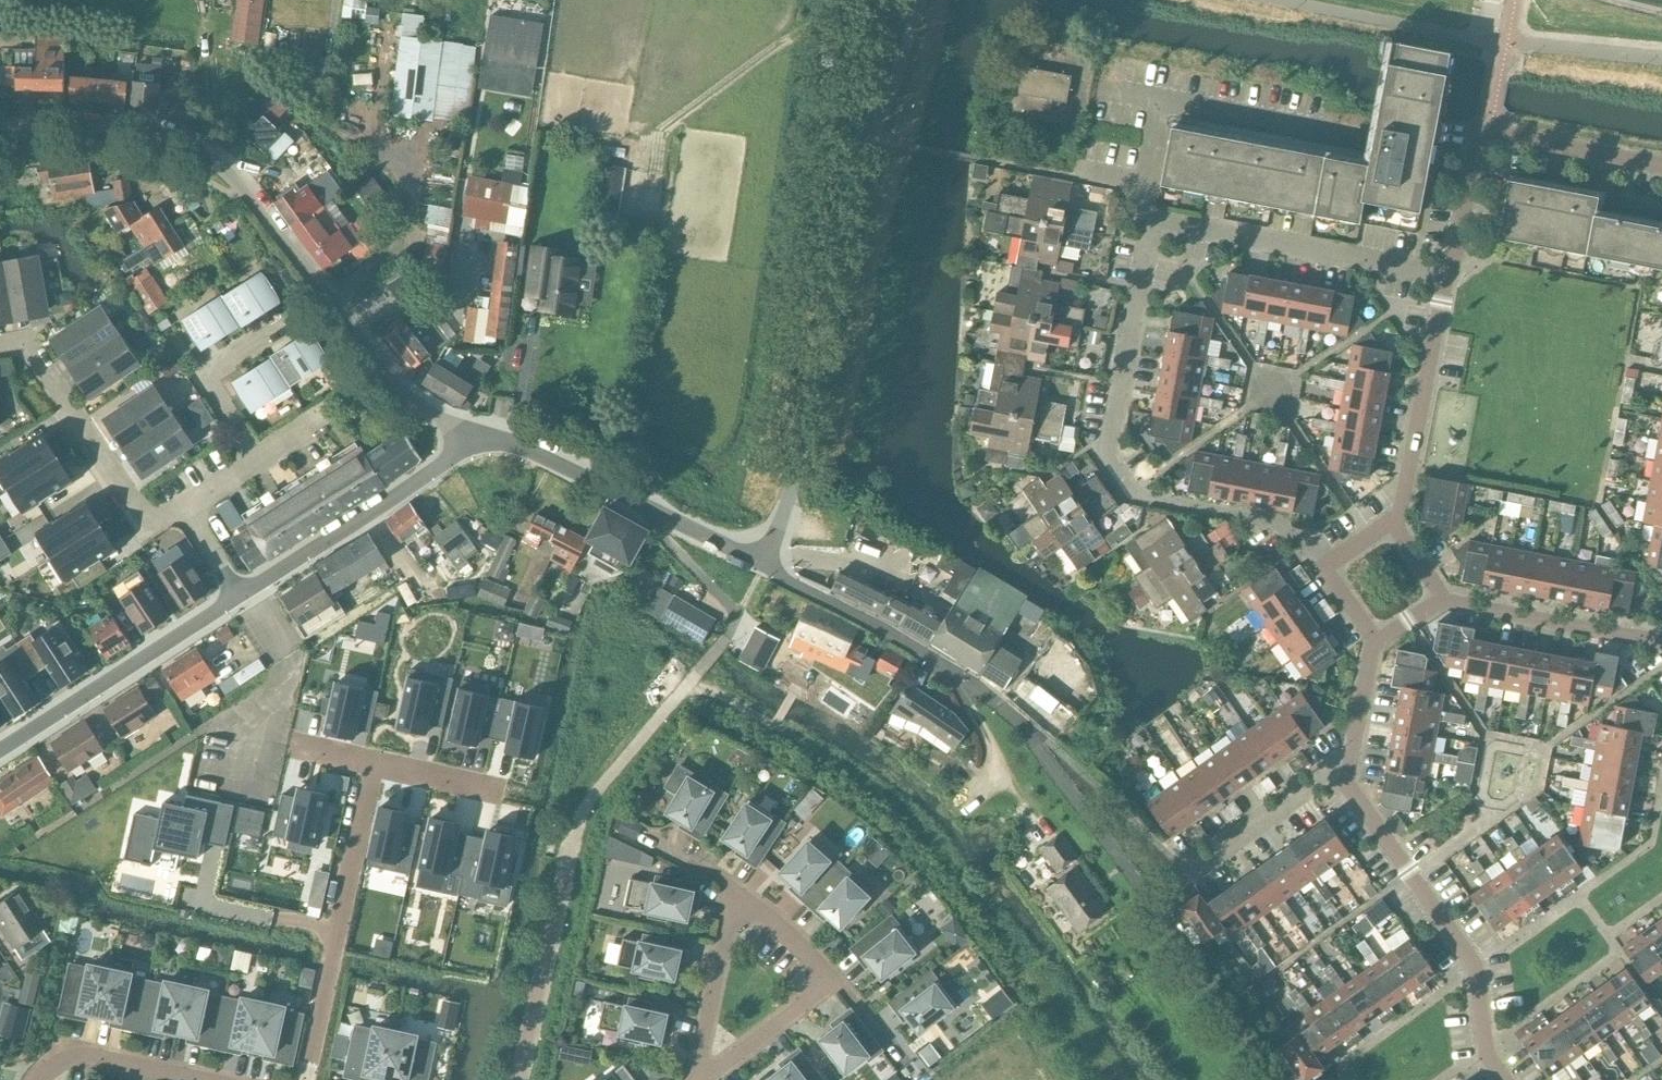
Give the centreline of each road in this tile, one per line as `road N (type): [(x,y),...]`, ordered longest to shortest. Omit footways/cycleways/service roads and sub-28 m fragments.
road 1 (residential): [(462,440),(416,405),(210,156),(183,139),(114,124),(0,136)]
road 2 (residential): [(764,566),(880,0)]
road 3 (residential): [(1329,569),(1266,525),(1143,497),(1105,432),(1152,214)]
road 4 (residential): [(1508,1079),(1488,1051),(1473,960),(1341,778)]
road 5 (residential): [(764,566),(509,437),(462,440)]
road 6 (residential): [(1447,270),(1483,134),(1661,167)]
road 7 (residential): [(1152,214),(1142,192),(1158,98),(1343,134)]
road 8 (residential): [(1152,214),(1447,270)]
road 9 (residential): [(1016,722),(975,684),(764,566)]
road 10 (residential): [(0,750),(242,597)]
road 11 (residential): [(182,501),(147,522),(20,340),(0,344)]
road 12 (residential): [(242,597),(426,473),(462,440)]
road 13 (residential): [(1399,530),(1447,270)]
road 14 (residential): [(182,501),(259,451),(178,329)]
road 15 (residential): [(1661,643),(1436,601)]
road 16 (residential): [(695,1079),(734,887)]
road 17 (residential): [(36,1079),(52,1059),(83,1052),(207,1079)]
road 18 (residential): [(339,935),(377,763)]
road 19 (residential): [(1198,868),(1341,778)]
road 20 (residential): [(703,1079),(835,974)]
road 21 (residential): [(308,1079),(339,935)]
road 22 (residential): [(1341,778),(1372,641)]
road 23 (residential): [(835,974),(734,887)]
road 24 (residential): [(377,763),(505,791)]

